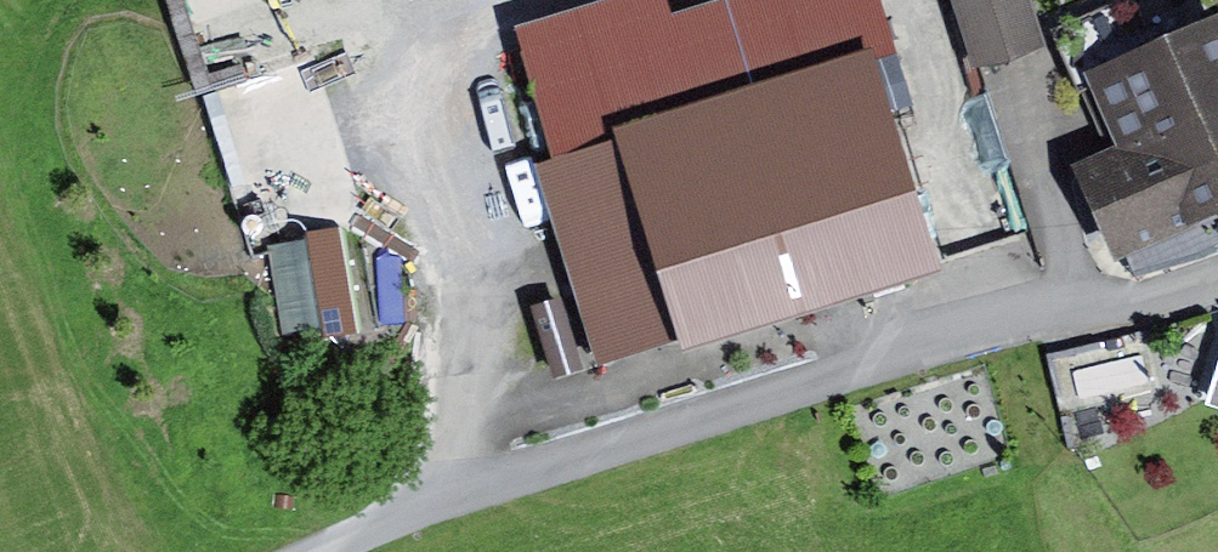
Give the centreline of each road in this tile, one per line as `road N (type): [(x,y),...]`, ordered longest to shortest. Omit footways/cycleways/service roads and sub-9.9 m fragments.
road 1 (unclassified): [(1217,275),(477,482),(333,551)]
road 2 (track): [(434,20),(424,104),(471,295),(451,494)]

